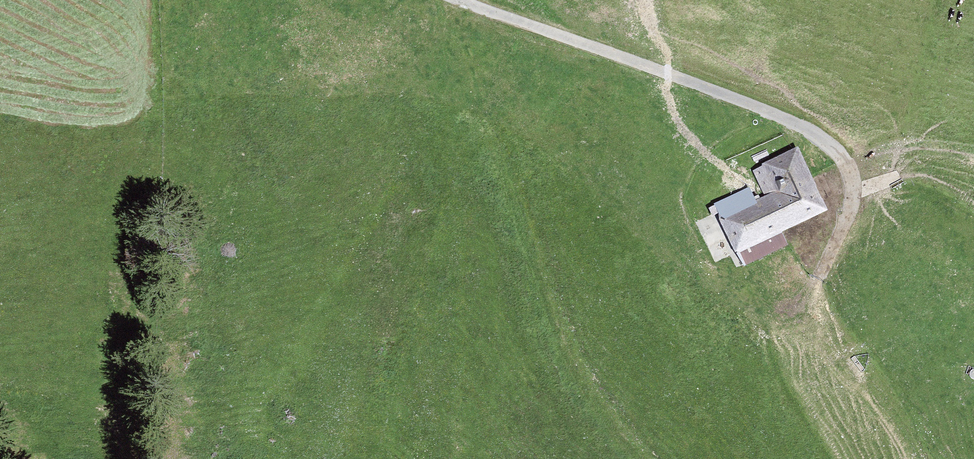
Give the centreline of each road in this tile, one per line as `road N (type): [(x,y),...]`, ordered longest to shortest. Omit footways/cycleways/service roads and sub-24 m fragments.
road 1 (track): [(459,0),(767,110),(825,139),(849,169),(852,199),(821,276)]
road 2 (track): [(637,458),(579,382),(547,305),(464,2)]

